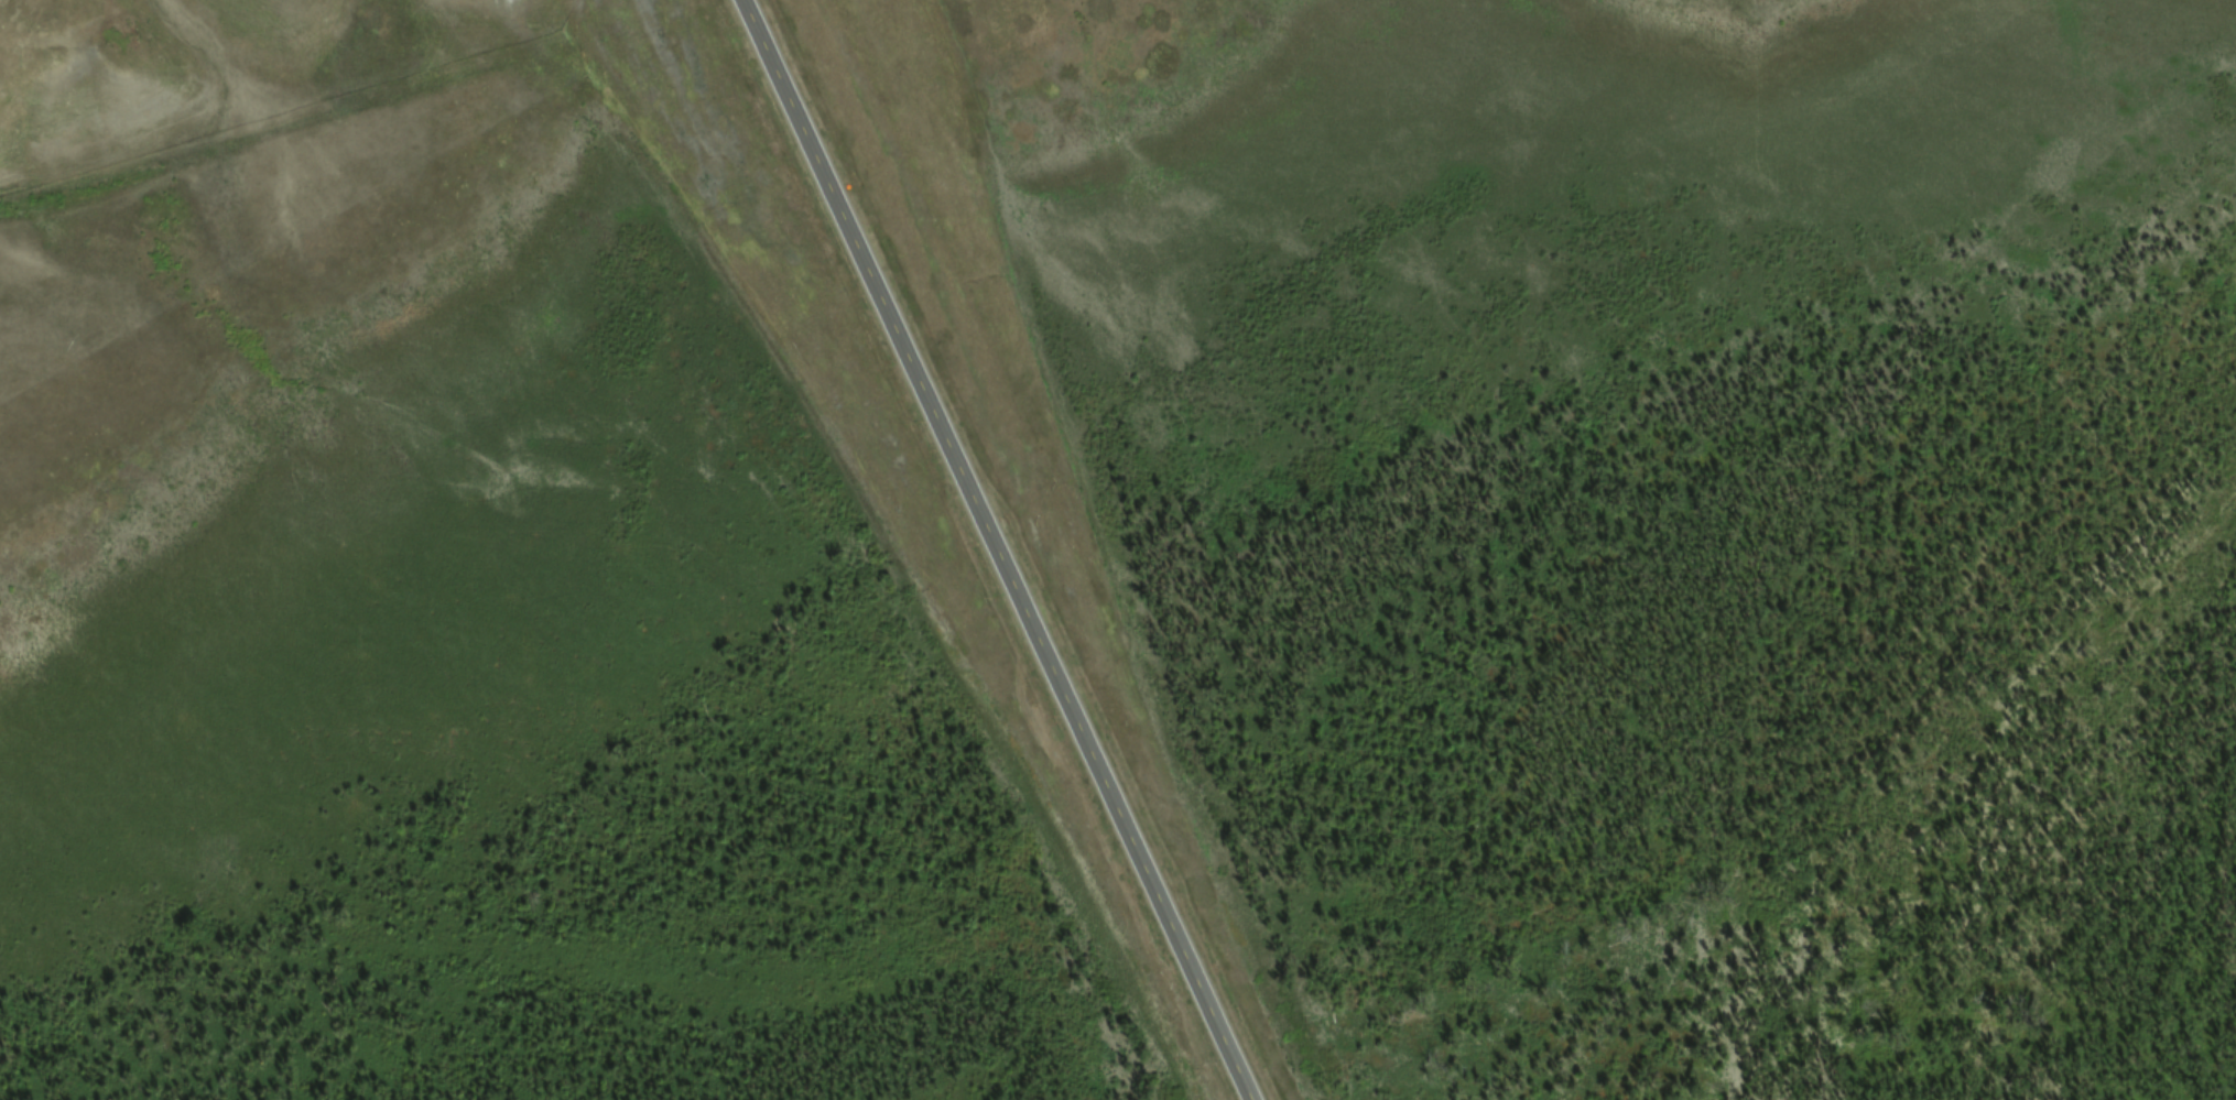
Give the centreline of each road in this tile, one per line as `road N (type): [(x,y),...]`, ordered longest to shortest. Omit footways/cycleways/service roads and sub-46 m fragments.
road 1 (secondary): [(752,0),(1248,1099)]

